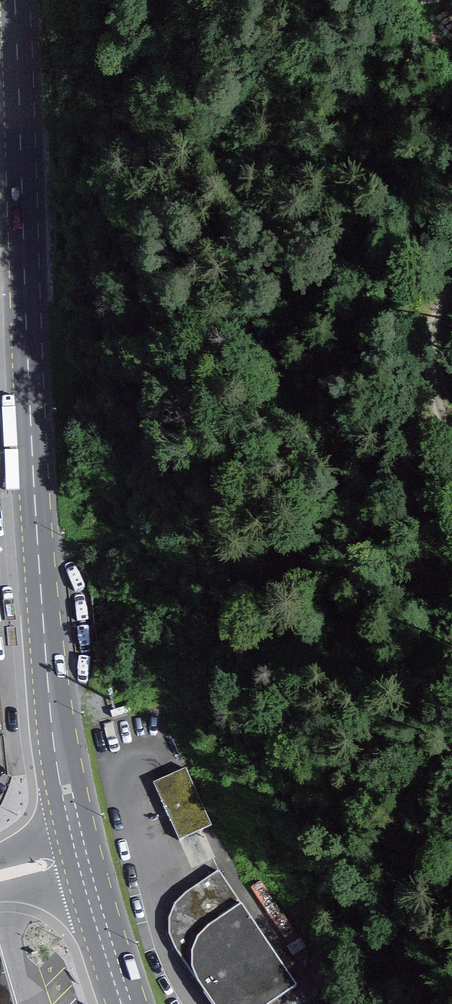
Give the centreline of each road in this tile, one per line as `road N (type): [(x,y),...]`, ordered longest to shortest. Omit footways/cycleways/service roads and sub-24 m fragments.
road 1 (primary): [(15,0),(46,632),(80,850)]
road 2 (primary): [(80,850),(127,1003)]
road 3 (track): [(451,296),(433,340),(436,379),(451,417)]

